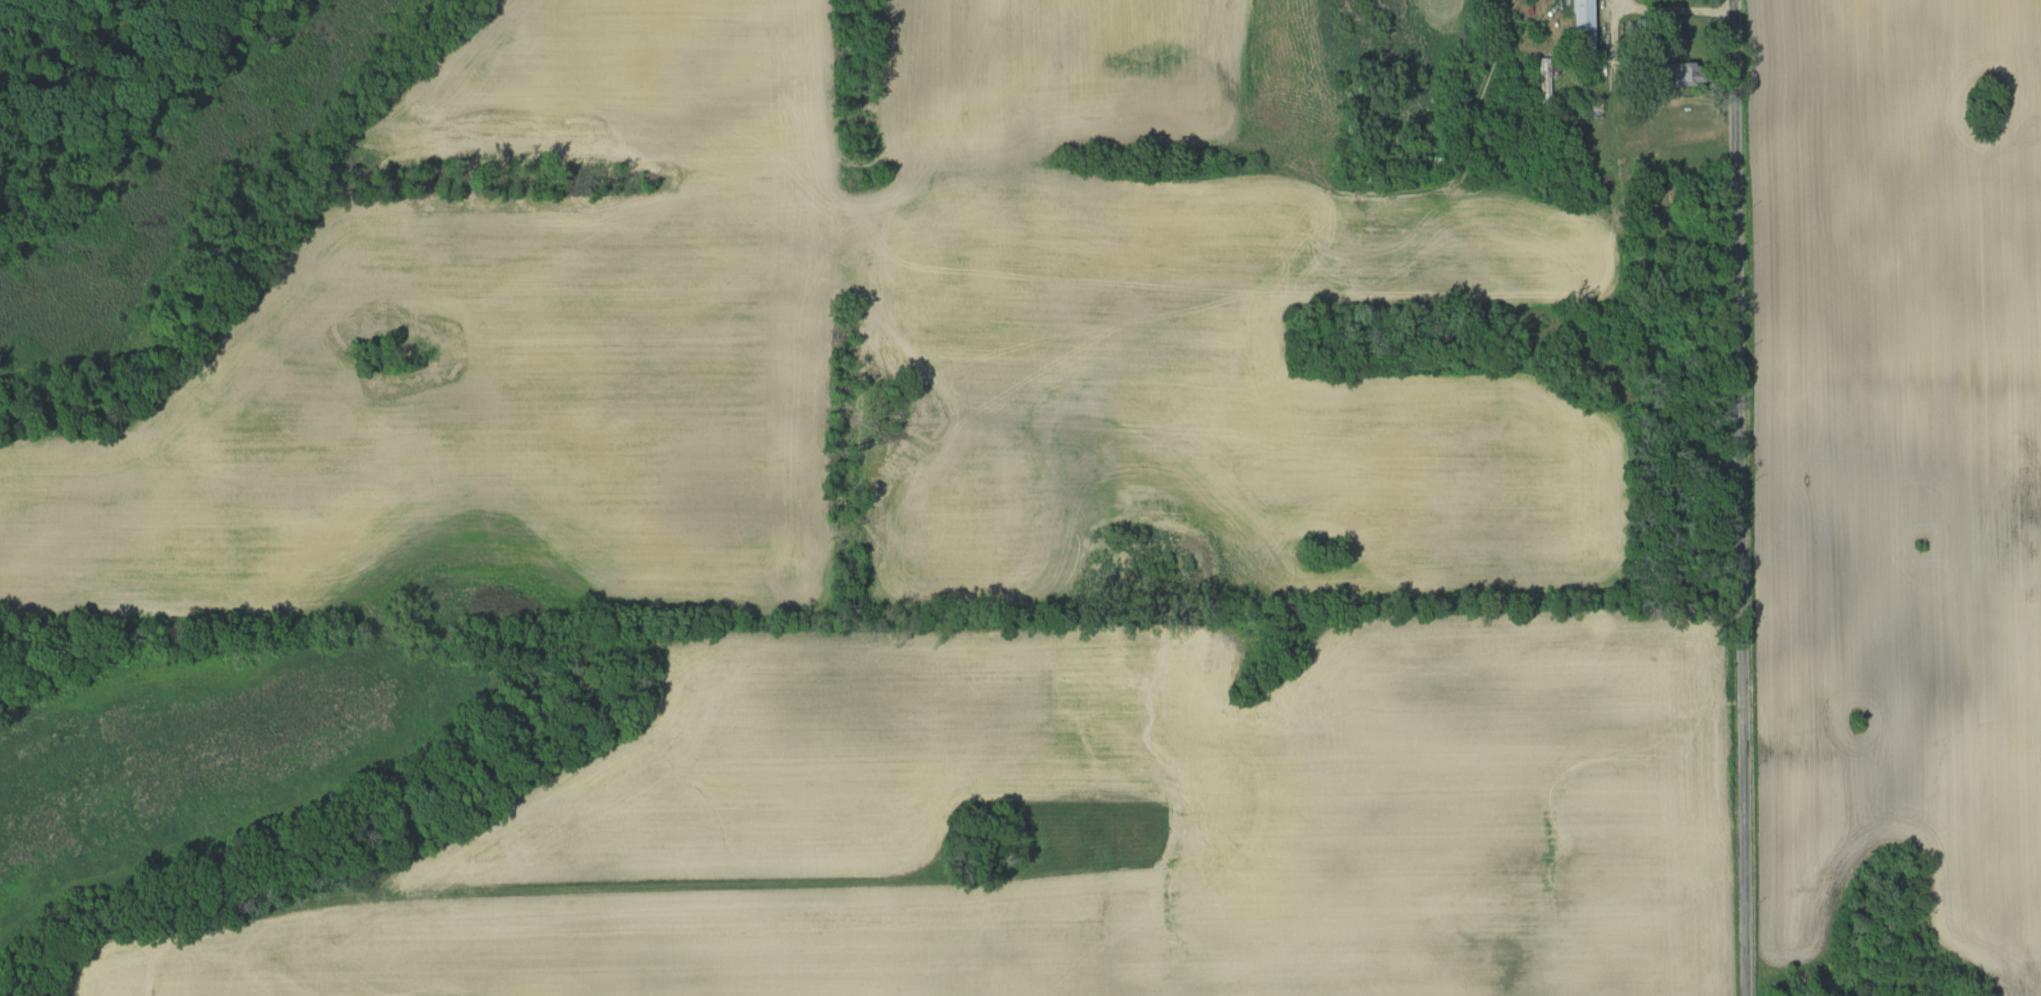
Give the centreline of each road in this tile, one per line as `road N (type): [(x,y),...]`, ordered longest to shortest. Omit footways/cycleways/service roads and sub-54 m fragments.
road 1 (residential): [(1748,995),(1736,0)]

